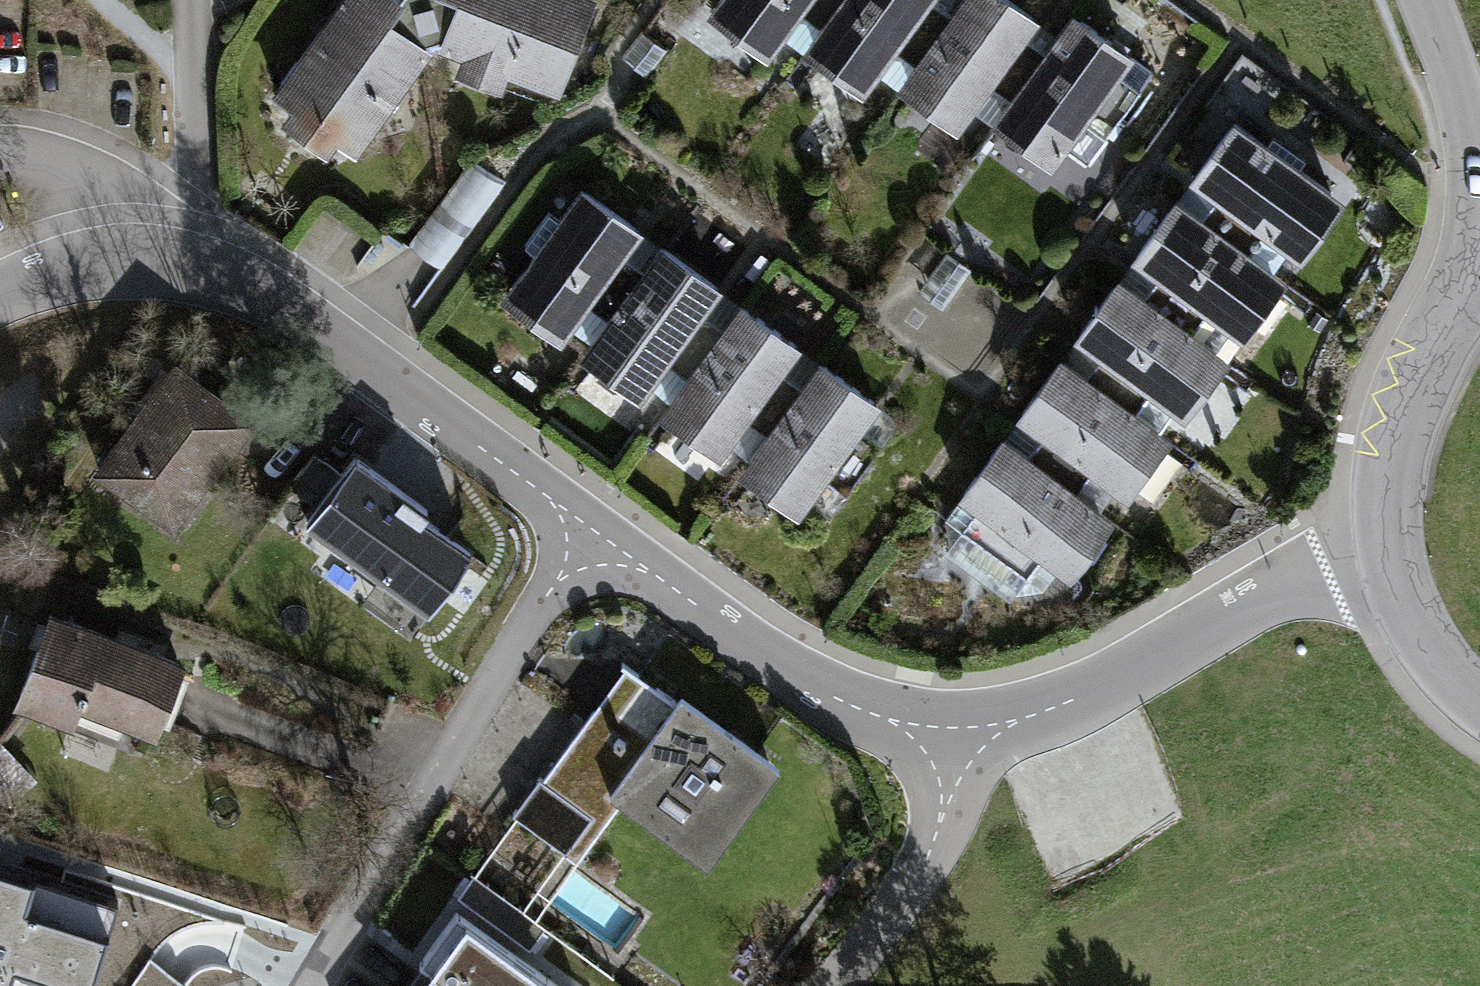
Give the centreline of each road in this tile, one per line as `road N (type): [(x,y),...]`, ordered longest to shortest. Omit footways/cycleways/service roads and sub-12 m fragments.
road 1 (residential): [(959,740),(817,689),(288,306),(187,265)]
road 2 (residential): [(959,740),(1093,696),(1312,574),(1385,557)]
road 3 (tertiary): [(1385,557),(1404,402),(1425,350),(1479,277)]
road 4 (residential): [(959,740),(934,848),(841,985)]
road 5 (tertiary): [(1479,201),(1459,90),(1423,0)]
road 6 (residential): [(193,75),(187,265)]
road 7 (residential): [(136,258),(104,204),(70,174),(0,160)]
road 8 (tertiary): [(1479,699),(1432,663),(1385,557)]
road 9 (residential): [(136,258),(81,265),(0,295)]

